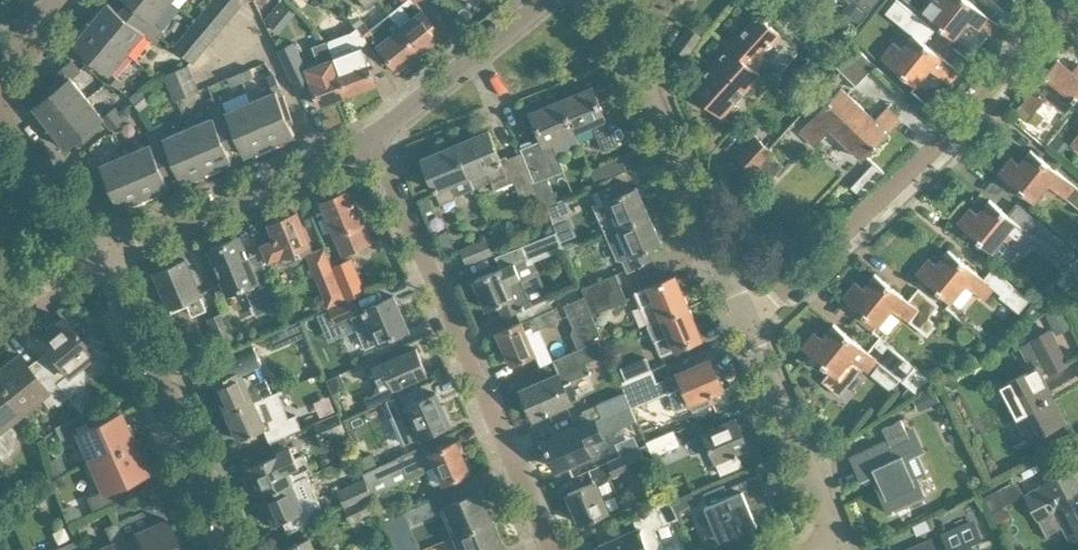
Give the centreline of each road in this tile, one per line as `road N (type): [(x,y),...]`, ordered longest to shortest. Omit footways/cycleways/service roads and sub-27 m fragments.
road 1 (residential): [(746,324),(925,157),(1062,2)]
road 2 (unclassified): [(551,549),(373,141)]
road 3 (residential): [(746,324),(609,0)]
road 4 (residential): [(238,549),(113,254)]
road 5 (residential): [(113,254),(373,141)]
road 6 (residential): [(838,540),(746,324)]
road 7 (residential): [(373,141),(545,0)]
road 8 (residential): [(113,254),(0,117)]
road 9 (residential): [(0,328),(113,254)]

